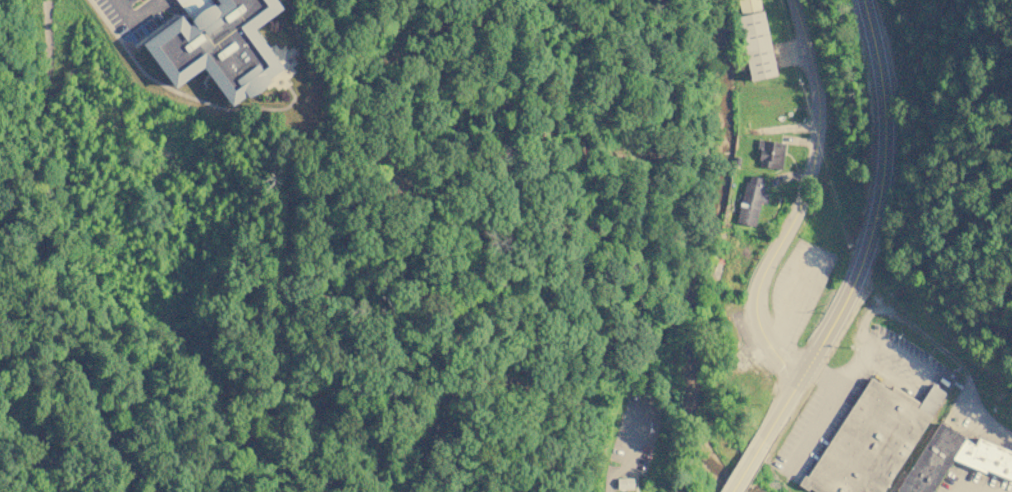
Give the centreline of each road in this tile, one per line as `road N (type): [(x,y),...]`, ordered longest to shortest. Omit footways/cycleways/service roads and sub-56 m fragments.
road 1 (tertiary): [(862,0),(882,94),(880,193),(847,297),(763,438)]
road 2 (residential): [(793,0),(819,111),(815,156),(755,297),(765,343),(798,381)]

